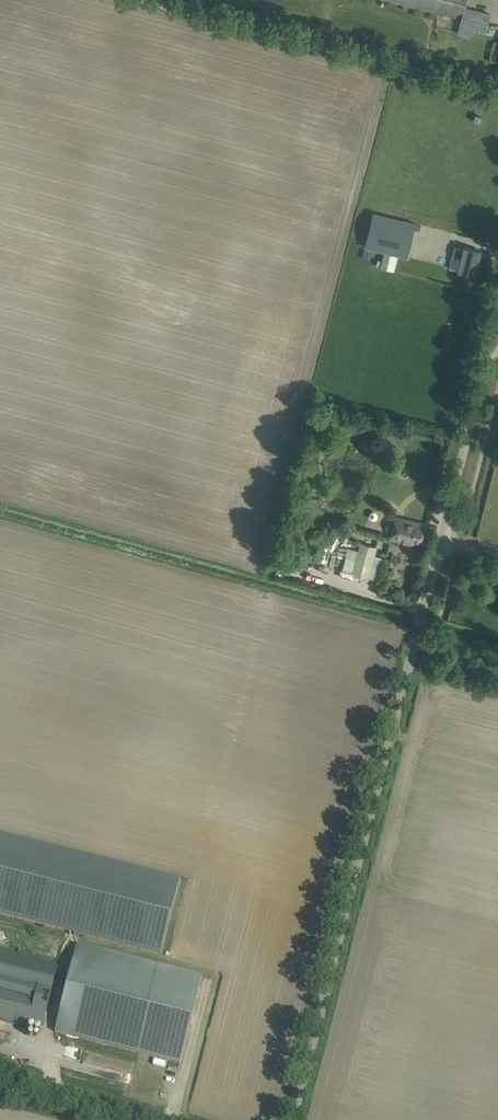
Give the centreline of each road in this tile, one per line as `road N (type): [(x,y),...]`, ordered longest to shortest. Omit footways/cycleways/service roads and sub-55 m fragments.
road 1 (unclassified): [(293,1119),(497,308)]
road 2 (track): [(164,0),(497,88)]
road 3 (track): [(0,1073),(166,1119)]

